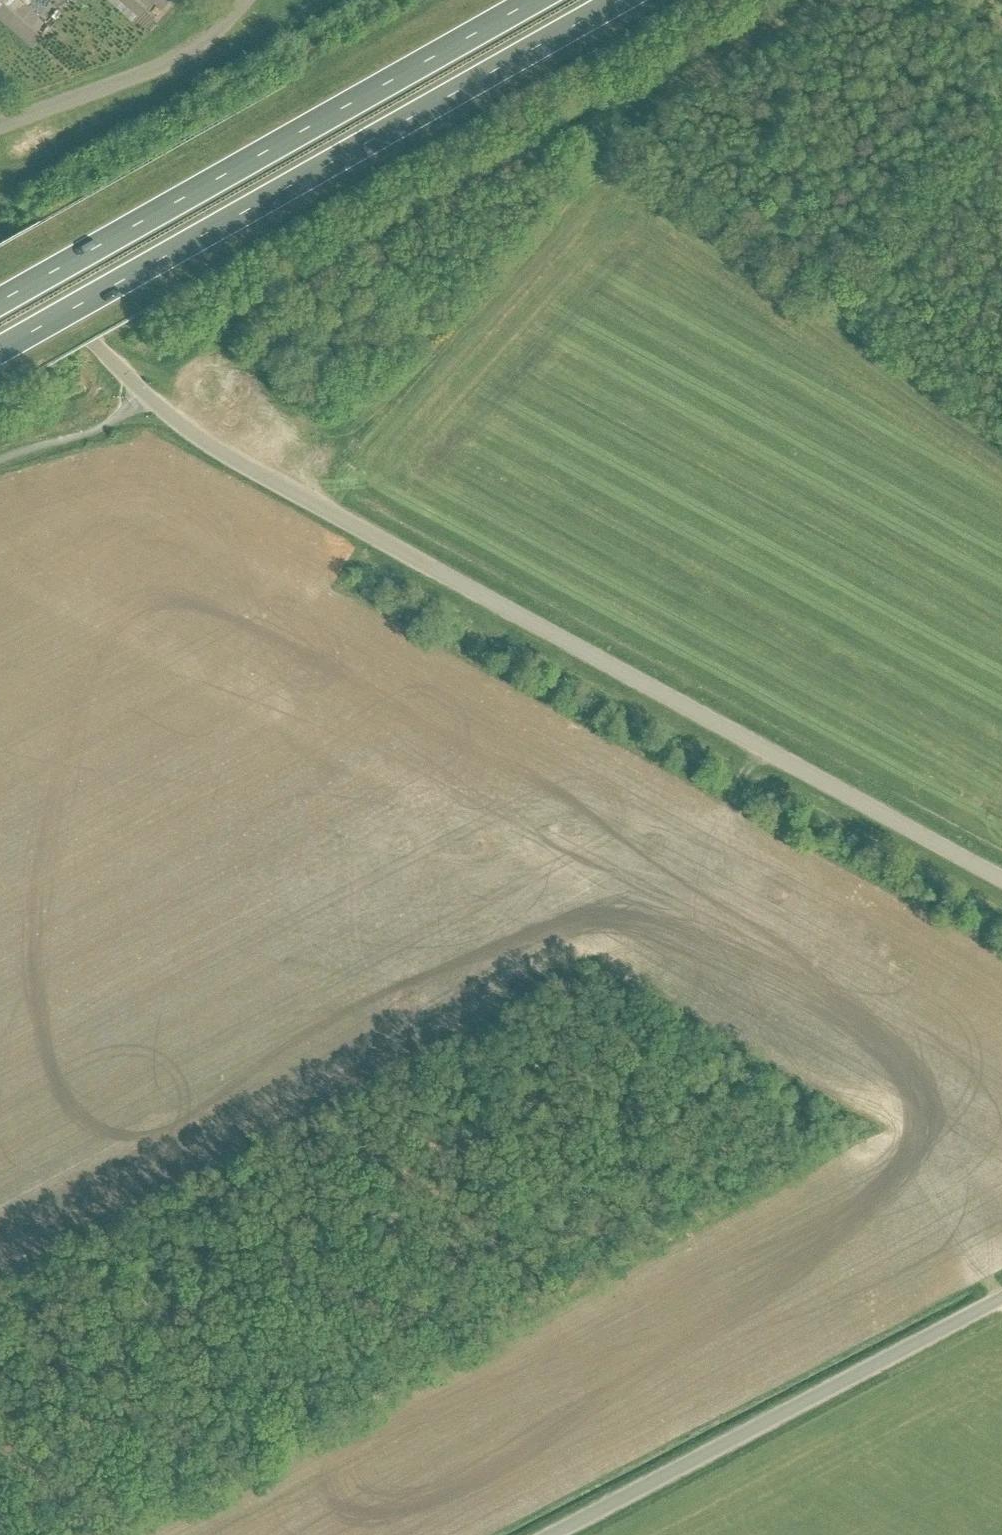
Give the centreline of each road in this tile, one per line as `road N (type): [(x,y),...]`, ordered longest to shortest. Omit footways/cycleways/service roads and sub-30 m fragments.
road 1 (unclassified): [(1001,877),(212,447),(147,397),(0,246)]
road 2 (trunk): [(0,349),(622,0)]
road 3 (trunk): [(535,0),(0,300)]
road 4 (unclassified): [(551,1534),(1001,1297)]
road 5 (unclassified): [(0,125),(160,66),(211,38),(245,0)]

